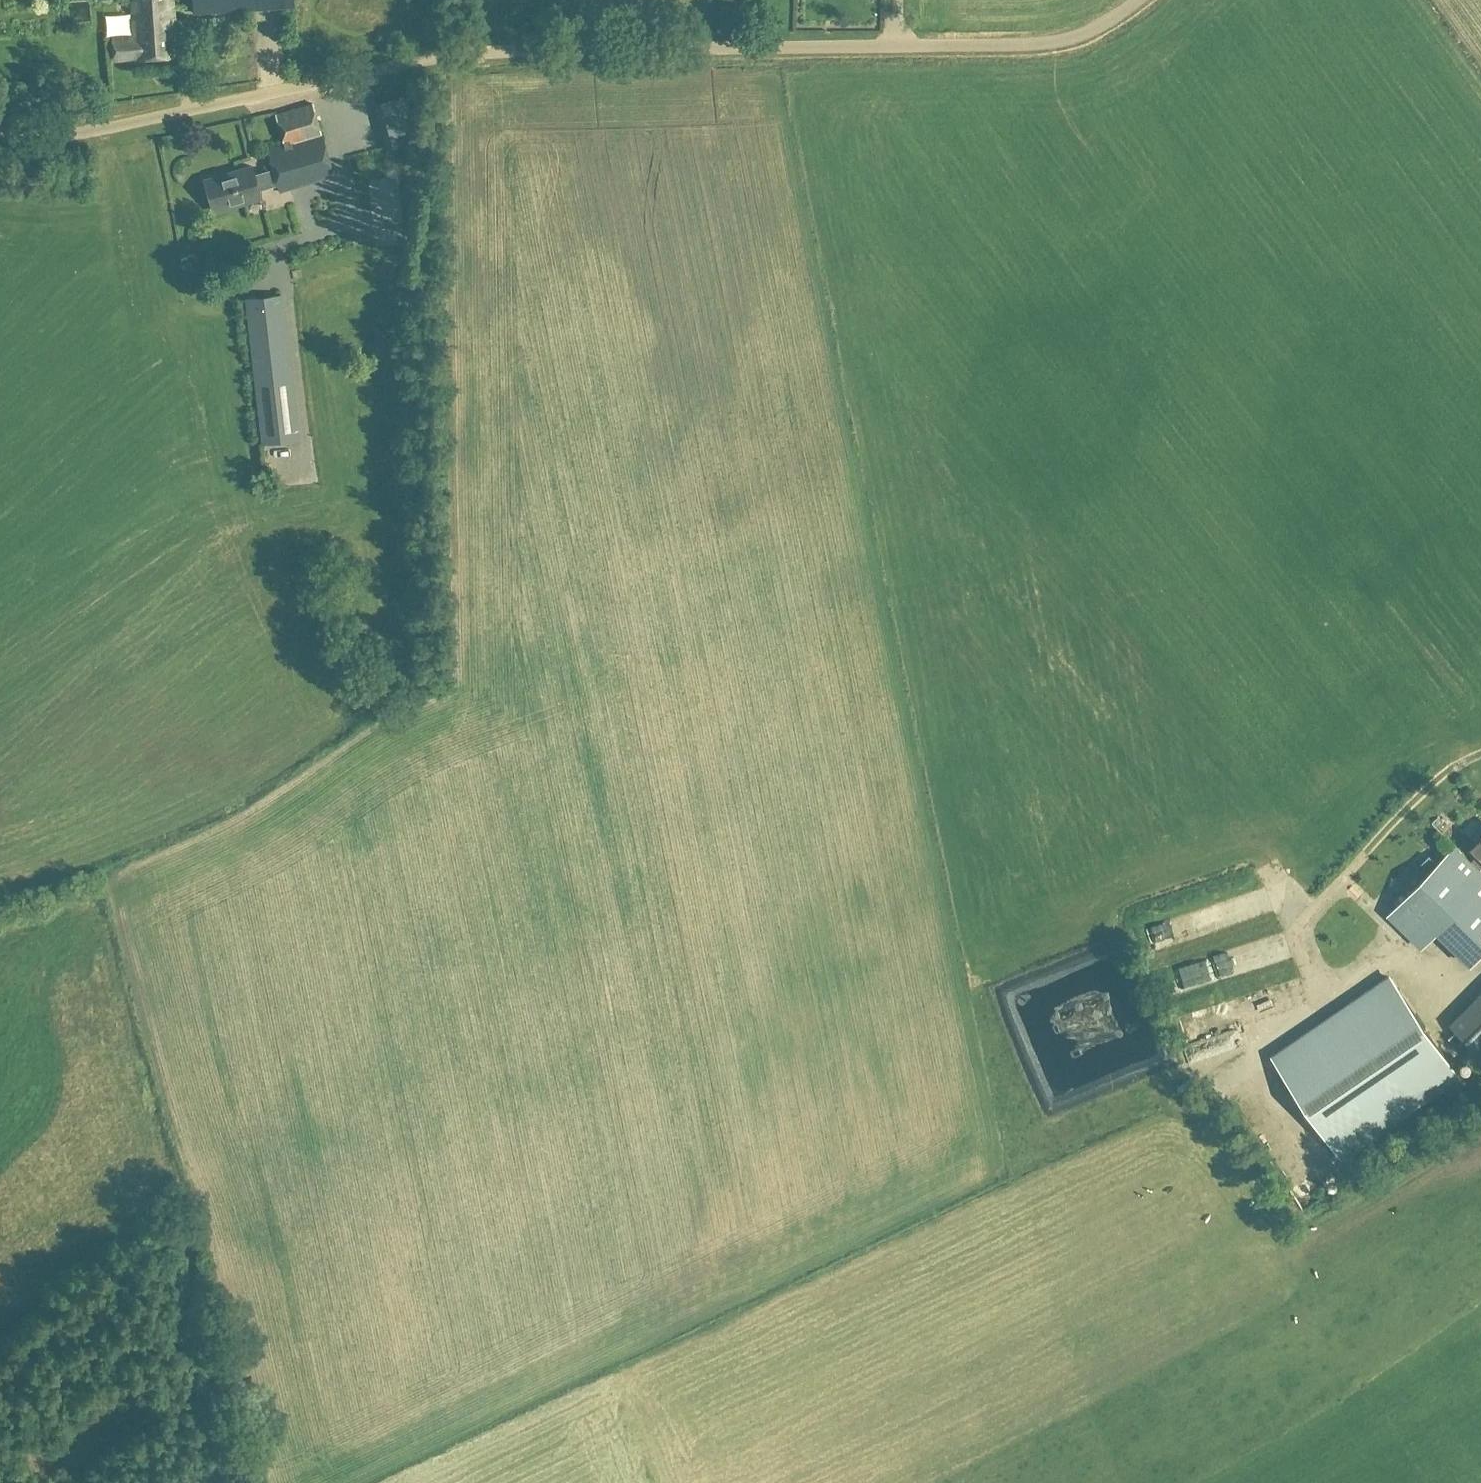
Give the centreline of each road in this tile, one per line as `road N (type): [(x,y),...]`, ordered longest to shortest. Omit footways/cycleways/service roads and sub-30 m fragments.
road 1 (unclassified): [(0,130),(71,135),(469,53),(1052,41),(1094,28),(1135,0)]

